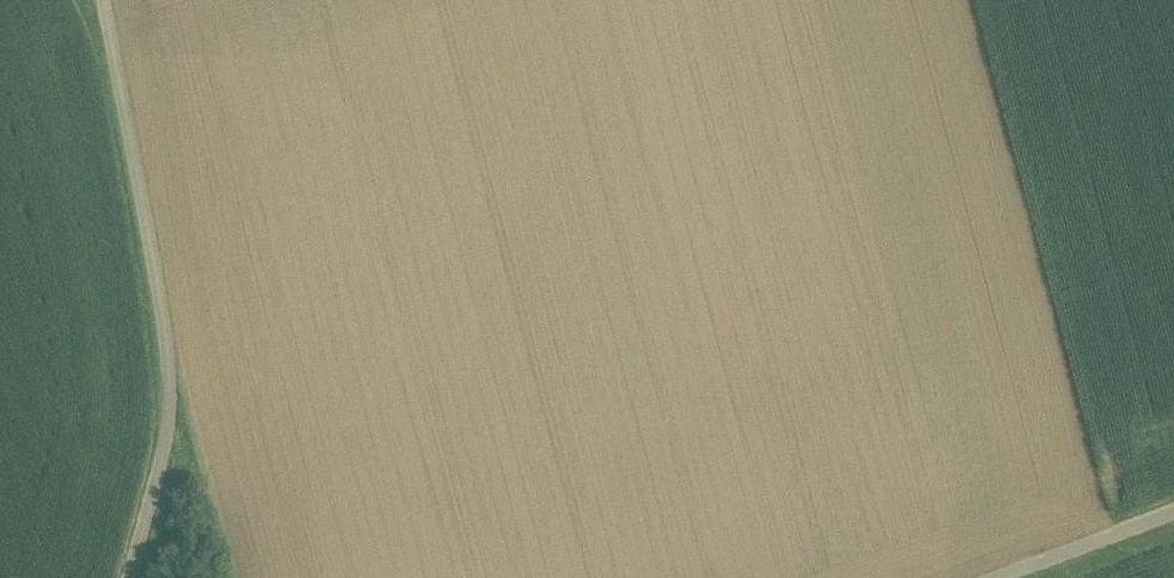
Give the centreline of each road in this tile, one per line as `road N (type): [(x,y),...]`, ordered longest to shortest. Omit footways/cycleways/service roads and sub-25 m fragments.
road 1 (track): [(131,577),(170,426),(168,344),(105,0)]
road 2 (track): [(1173,509),(990,577)]

